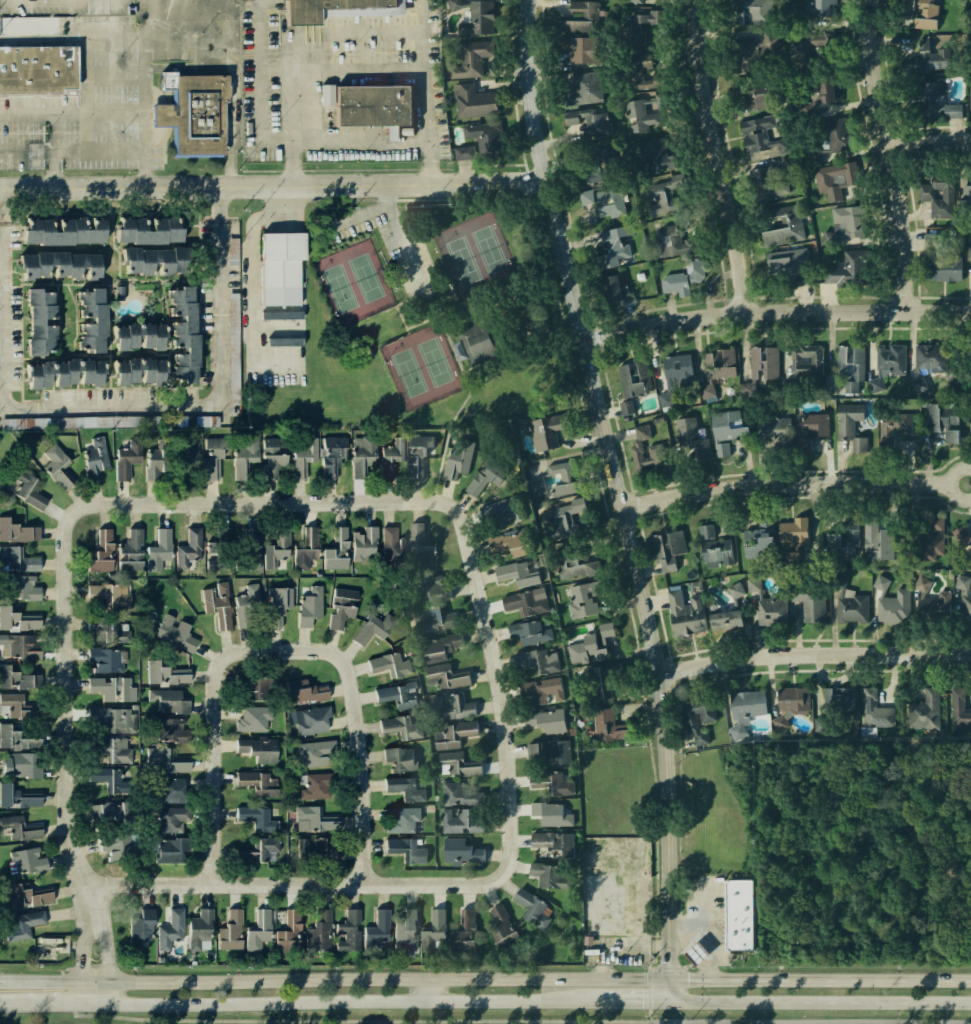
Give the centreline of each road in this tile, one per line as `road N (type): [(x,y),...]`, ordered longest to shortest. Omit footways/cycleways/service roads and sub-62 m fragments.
road 1 (residential): [(669,1003),(657,675),(542,138),(533,0)]
road 2 (secondary): [(669,979),(0,983)]
road 3 (residential): [(0,184),(551,181)]
road 4 (secondary): [(111,1006),(555,1004)]
road 5 (residential): [(87,883),(478,883),(506,872)]
road 6 (residential): [(467,530),(504,689),(515,809),(506,872),(520,943)]
road 7 (residential): [(467,530),(458,510),(426,501),(106,505),(90,507),(75,525)]
road 8 (residential): [(587,341),(718,316),(970,312)]
road 9 (residential): [(75,525),(73,821),(87,883)]
road 10 (residential): [(626,509),(747,487),(967,483)]
road 11 (residential): [(750,314),(710,108),(704,0)]
road 12 (residential): [(910,312),(907,225),(878,66),(876,0)]
road 13 (residential): [(657,675),(767,656),(970,654)]
road 14 (secondary): [(669,1003),(970,1006)]
road 15 (secondary): [(970,981),(669,979)]
road 16 (residential): [(356,692),(339,654),(253,650),(227,661),(220,701)]
road 17 (residential): [(368,883),(356,692)]
road 18 (residential): [(220,701),(219,882)]

